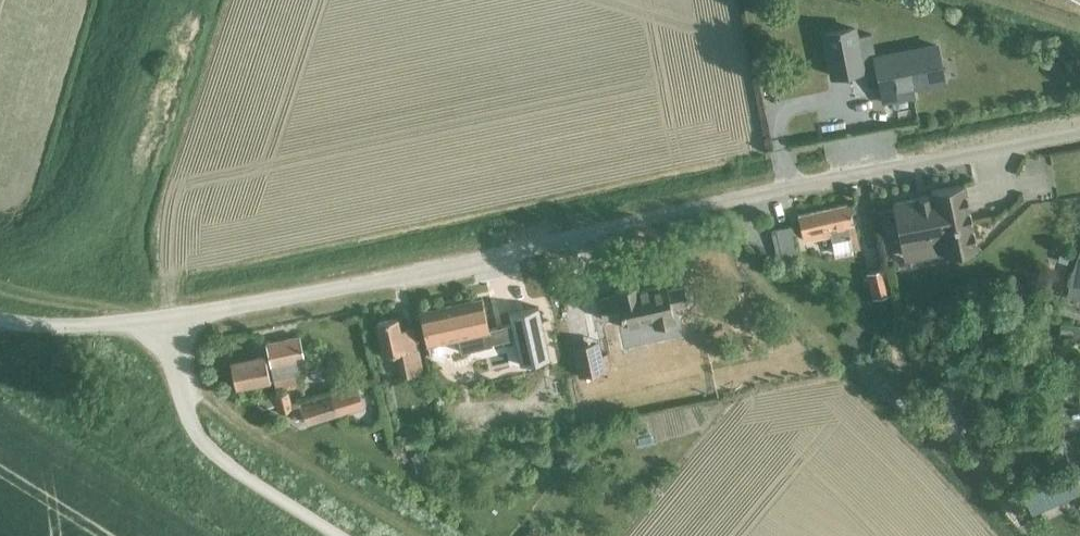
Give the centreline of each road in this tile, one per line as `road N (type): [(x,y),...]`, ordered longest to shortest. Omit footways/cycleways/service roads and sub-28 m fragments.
road 1 (residential): [(168,316),(1079,132)]
road 2 (unclassified): [(337,535),(190,429),(168,316)]
road 3 (unclassified): [(168,316),(0,323)]

